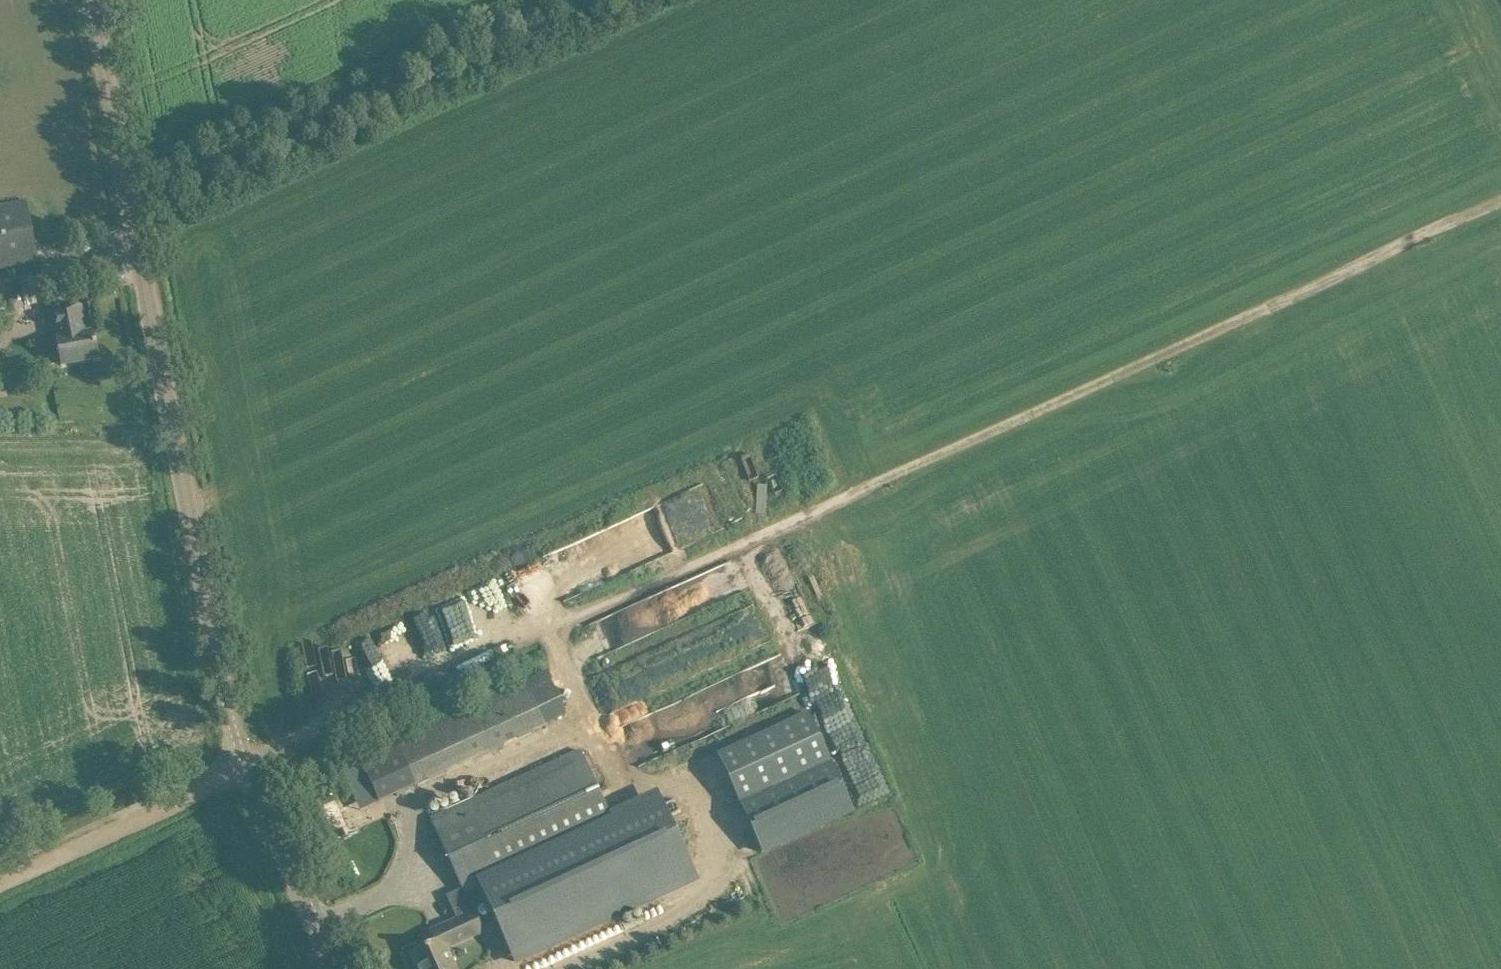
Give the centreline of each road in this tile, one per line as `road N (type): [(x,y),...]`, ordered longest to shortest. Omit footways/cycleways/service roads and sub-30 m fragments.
road 1 (track): [(1500,203),(551,632),(588,725),(407,808),(432,870),(320,928)]
road 2 (unclassified): [(337,968),(241,753),(92,0)]
road 3 (track): [(0,881),(250,769)]

